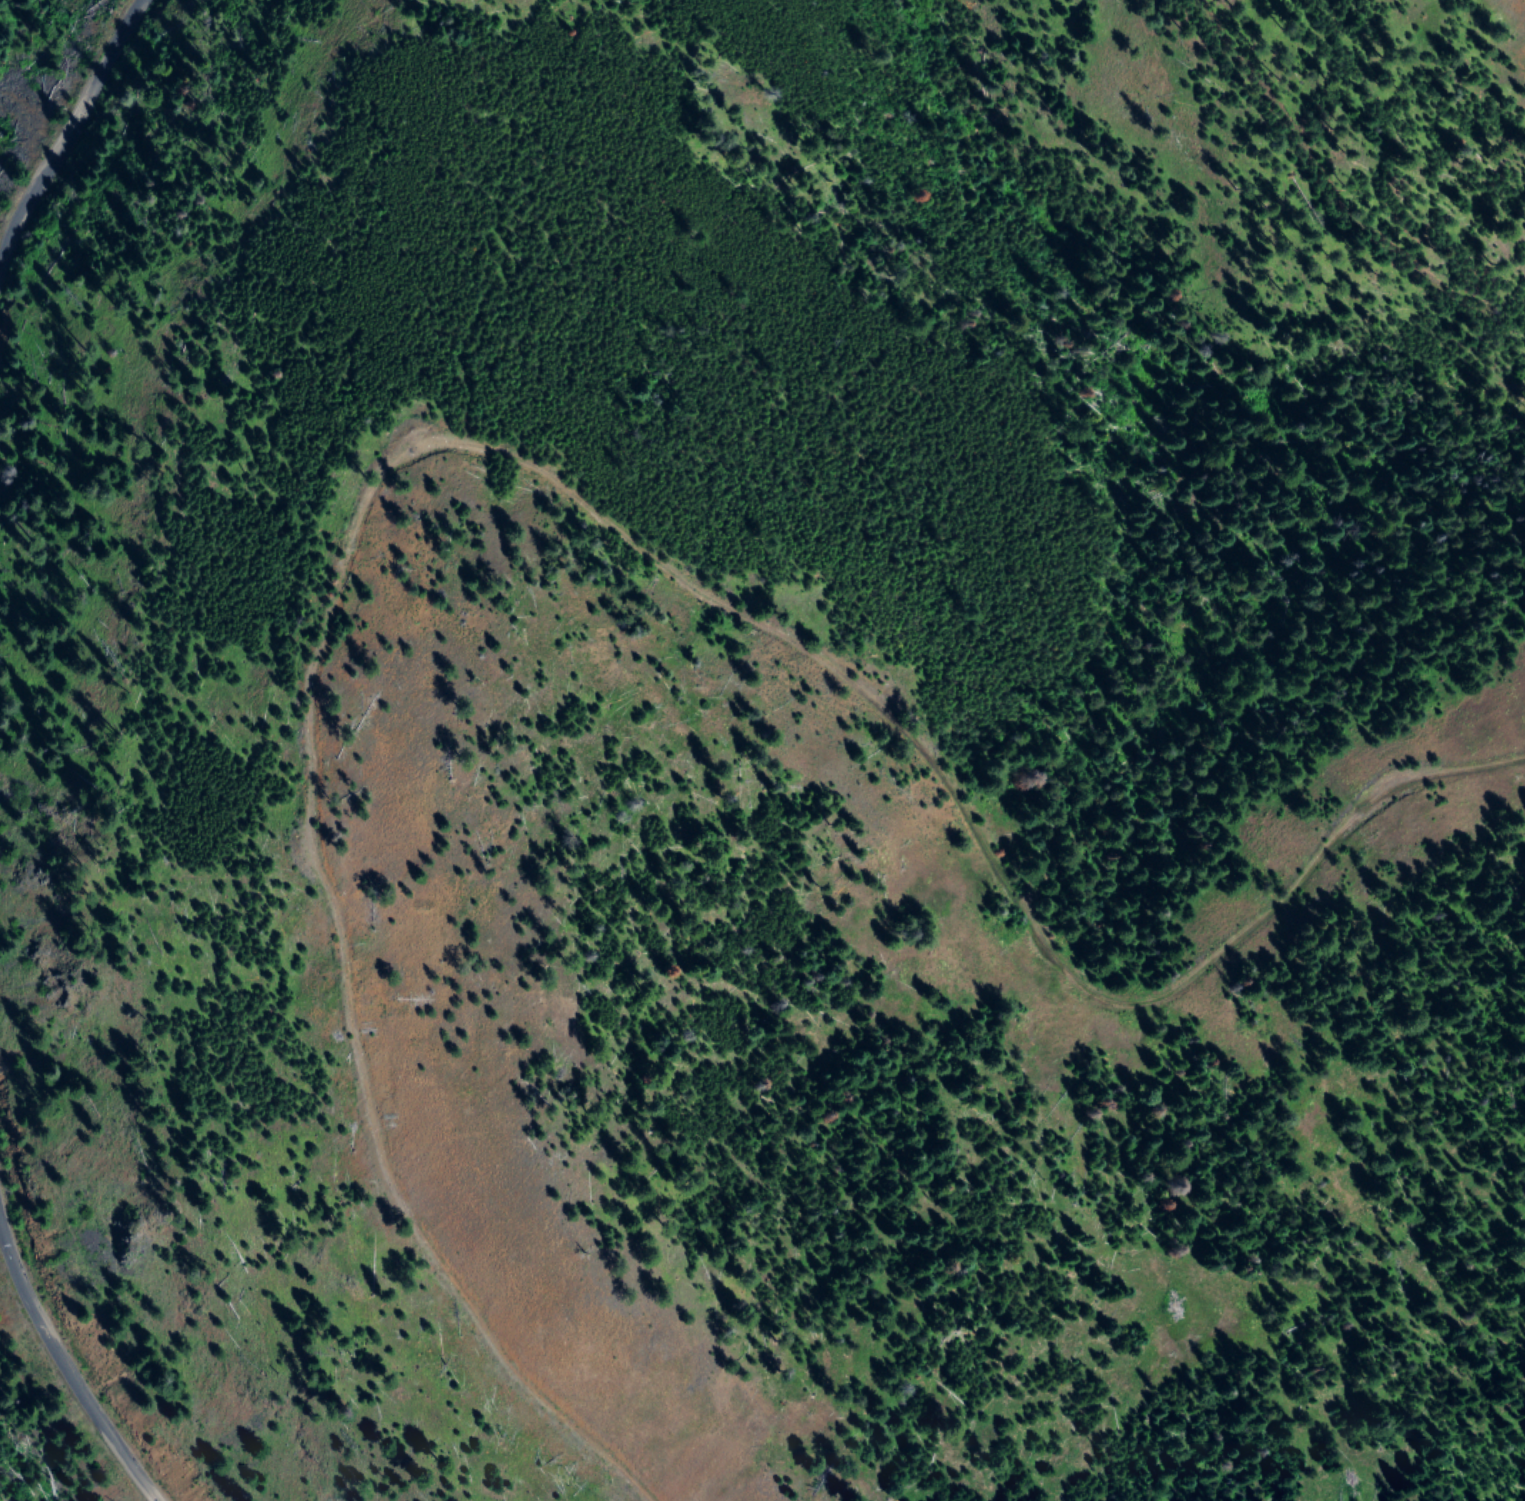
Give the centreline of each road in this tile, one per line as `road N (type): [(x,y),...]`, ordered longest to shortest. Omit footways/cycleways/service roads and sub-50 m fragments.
road 1 (track): [(608,1500),(478,1280),(327,959),(297,741),(315,626),(376,542),(478,499),(647,542),(744,602),(1184,1013),(1293,995),(1486,802),(1524,778)]
road 2 (secondary): [(169,1500),(17,1272),(0,1222)]
road 3 (secondary): [(0,135),(73,0)]

